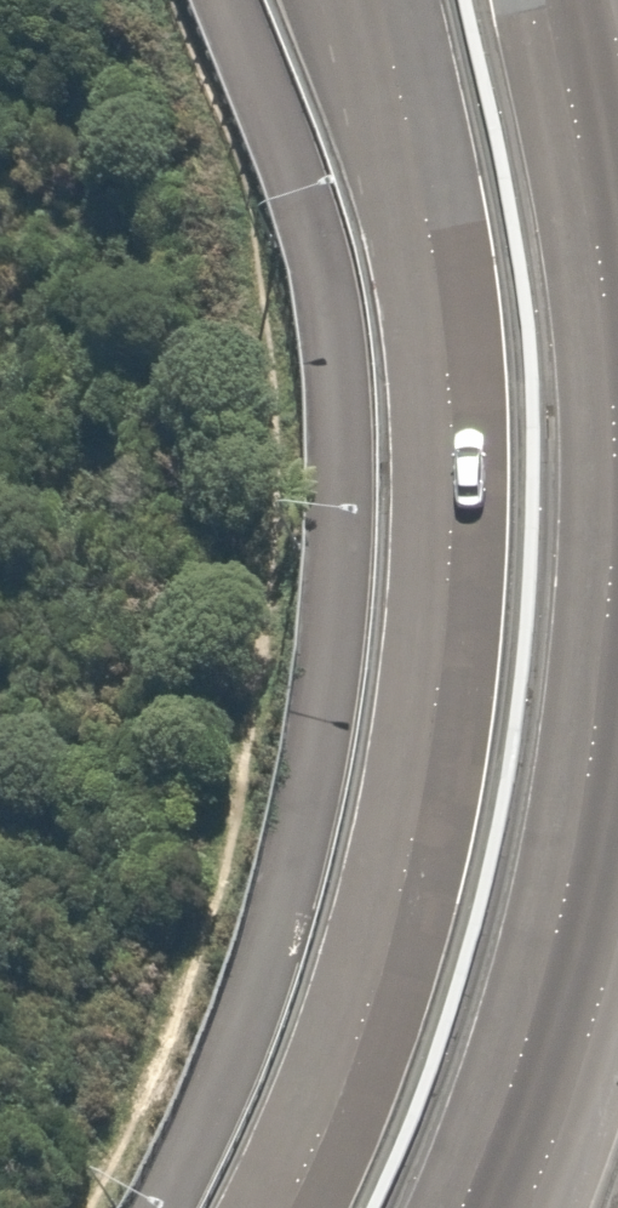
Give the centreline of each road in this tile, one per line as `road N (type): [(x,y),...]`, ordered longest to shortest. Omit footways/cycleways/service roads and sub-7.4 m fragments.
road 1 (secondary): [(287,1207),(328,1119),(410,846),(436,711),(450,429),(427,221)]
road 2 (secondary): [(617,773),(593,912),(562,1029),(492,1207)]
road 3 (secondary): [(427,221),(332,0)]
road 4 (secondary): [(427,221),(377,0)]
road 5 (secondary): [(575,0),(617,188)]

